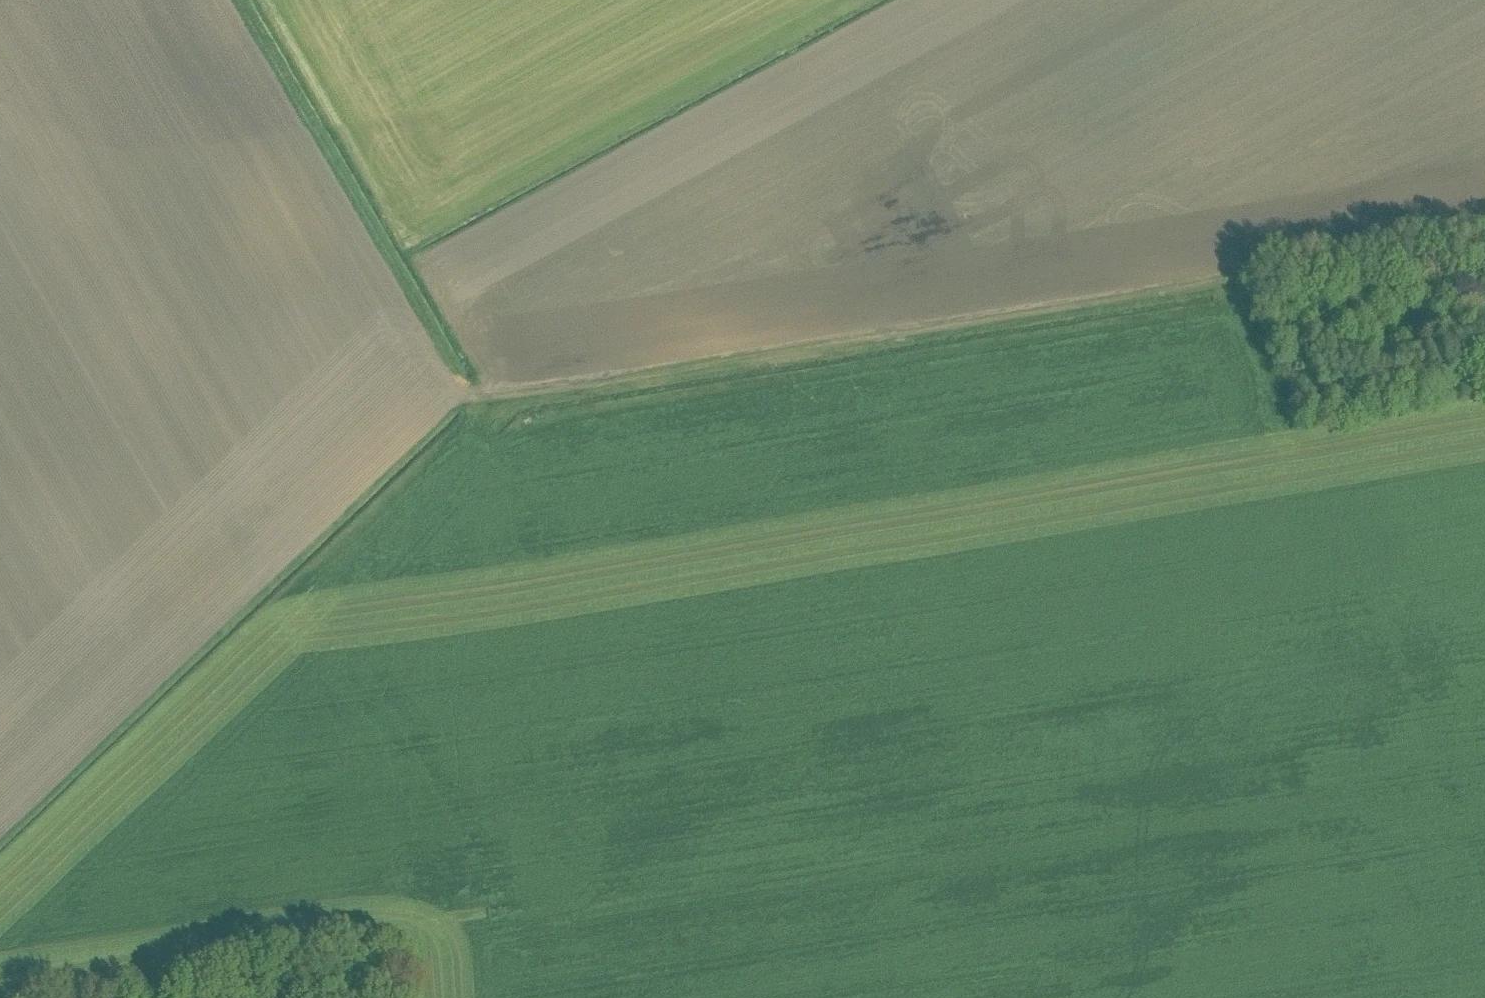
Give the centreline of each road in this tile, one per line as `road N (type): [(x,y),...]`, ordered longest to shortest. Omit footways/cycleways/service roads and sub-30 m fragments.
road 1 (track): [(1484,237),(493,402)]

